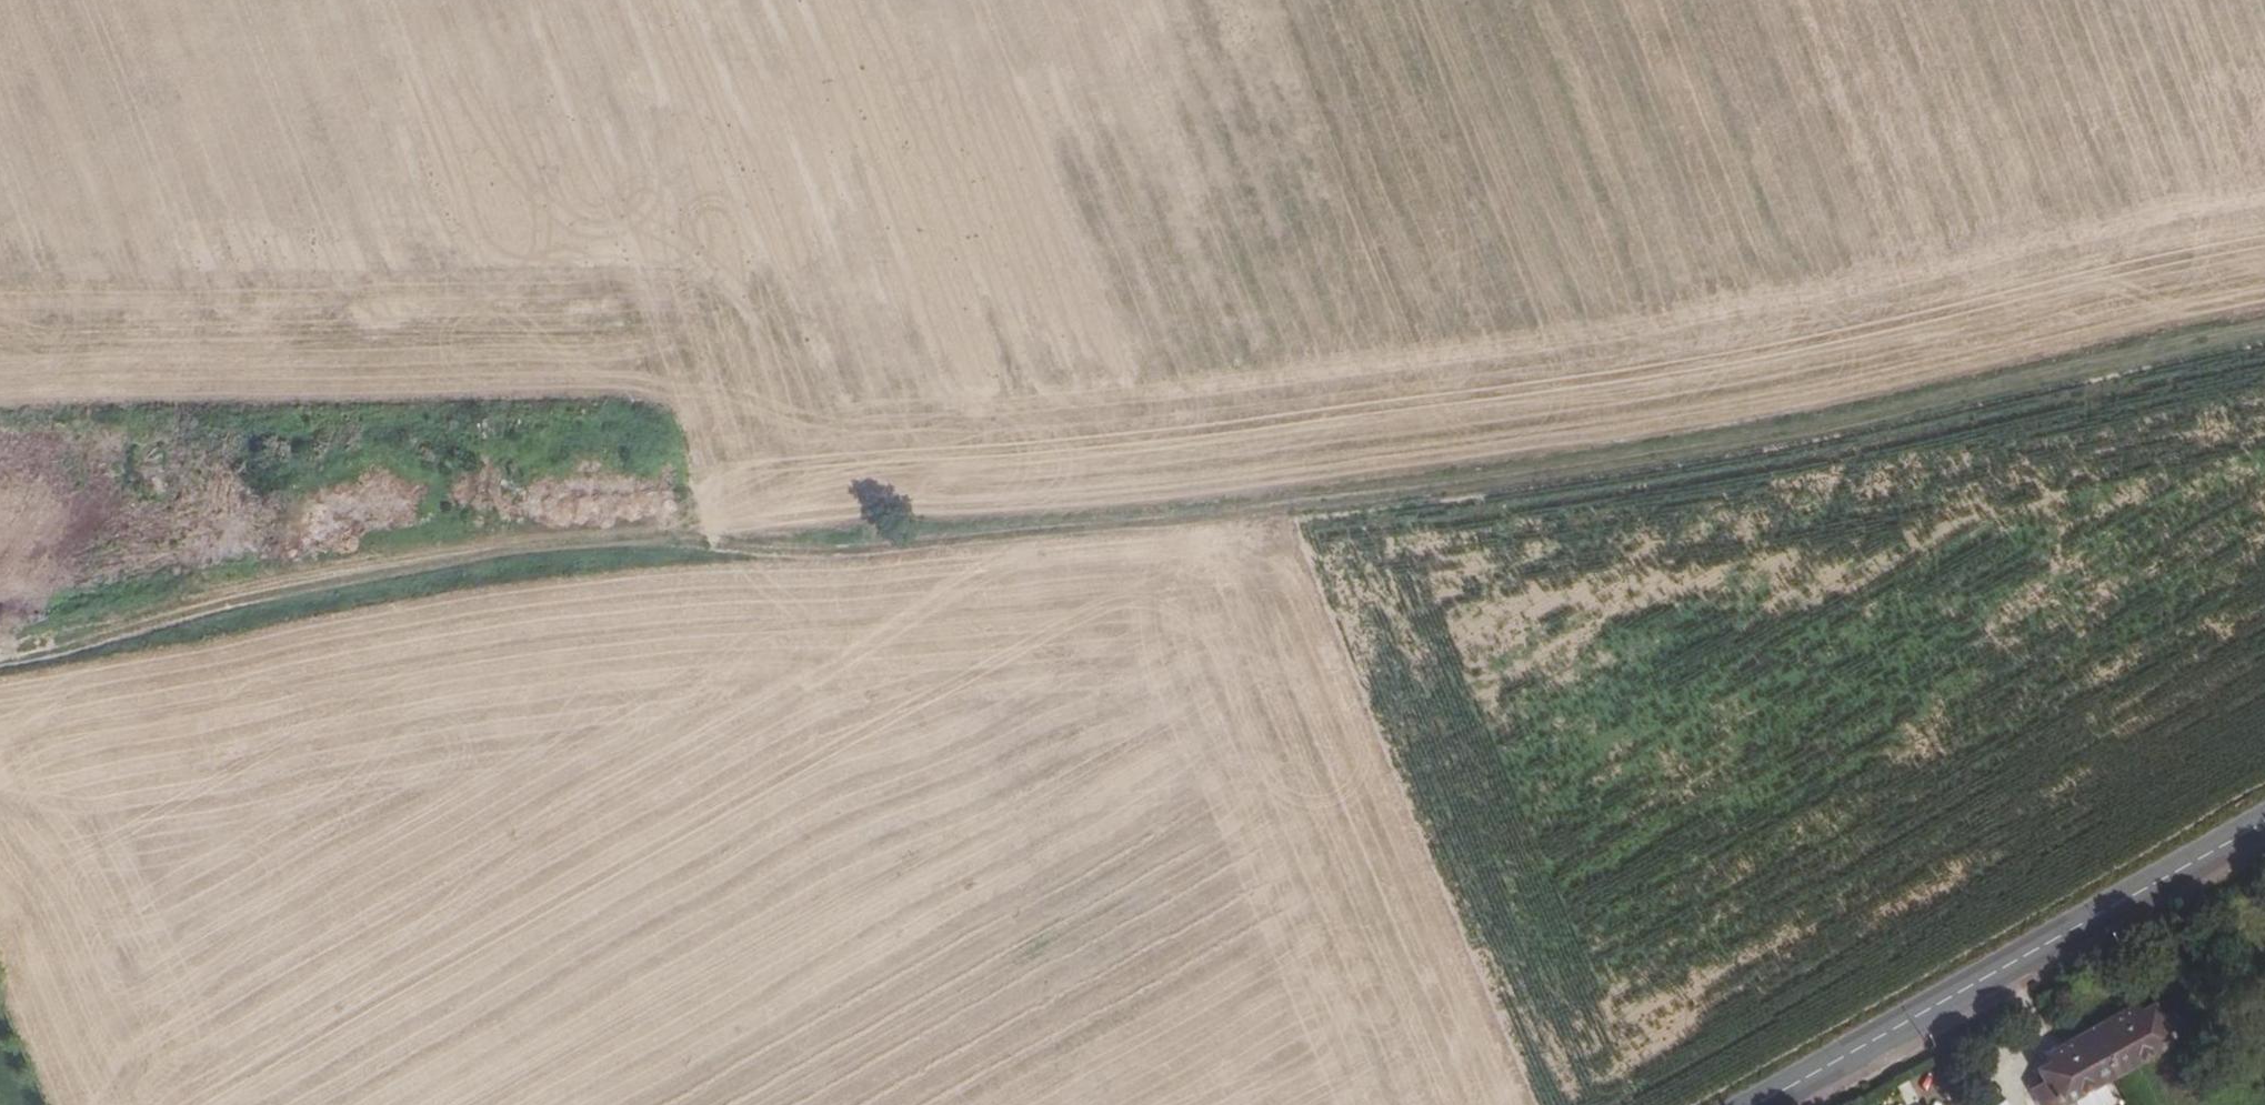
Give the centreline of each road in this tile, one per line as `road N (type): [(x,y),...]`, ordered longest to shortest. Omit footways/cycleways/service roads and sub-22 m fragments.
road 1 (track): [(0,653),(431,583),(1465,477),(1795,423),(2264,325)]
road 2 (secondary): [(1759,1104),(2264,824)]

